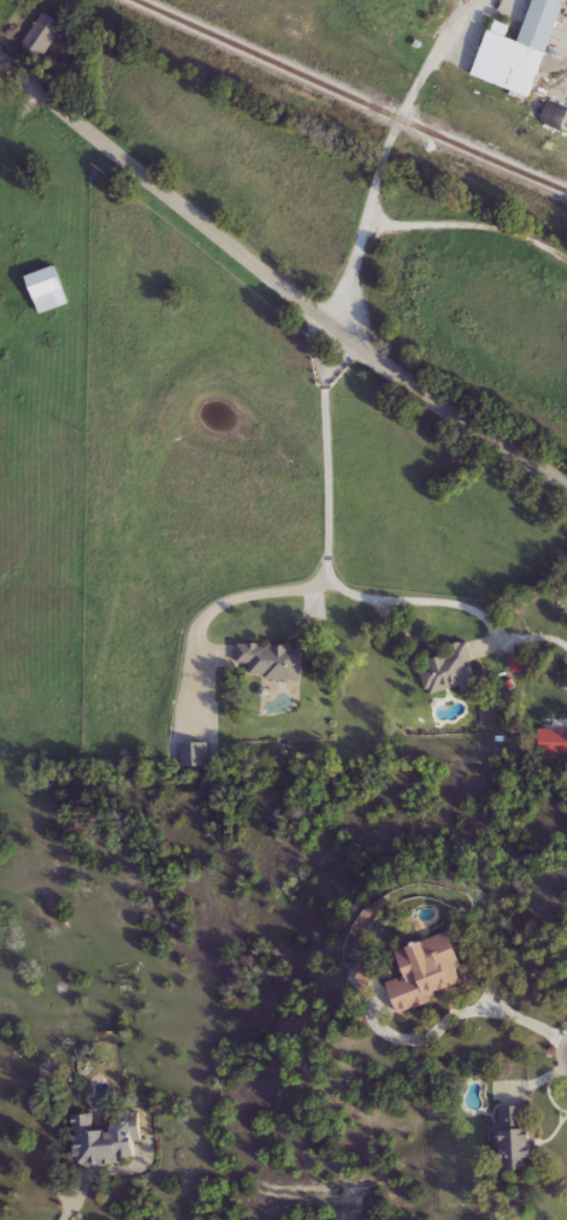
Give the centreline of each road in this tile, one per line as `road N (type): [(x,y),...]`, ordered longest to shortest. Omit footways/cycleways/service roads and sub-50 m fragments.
road 1 (tertiary): [(566,466),(333,332),(0,48)]
road 2 (residential): [(333,332),(402,122),(506,0)]
road 3 (residential): [(333,332),(324,576),(215,612)]

